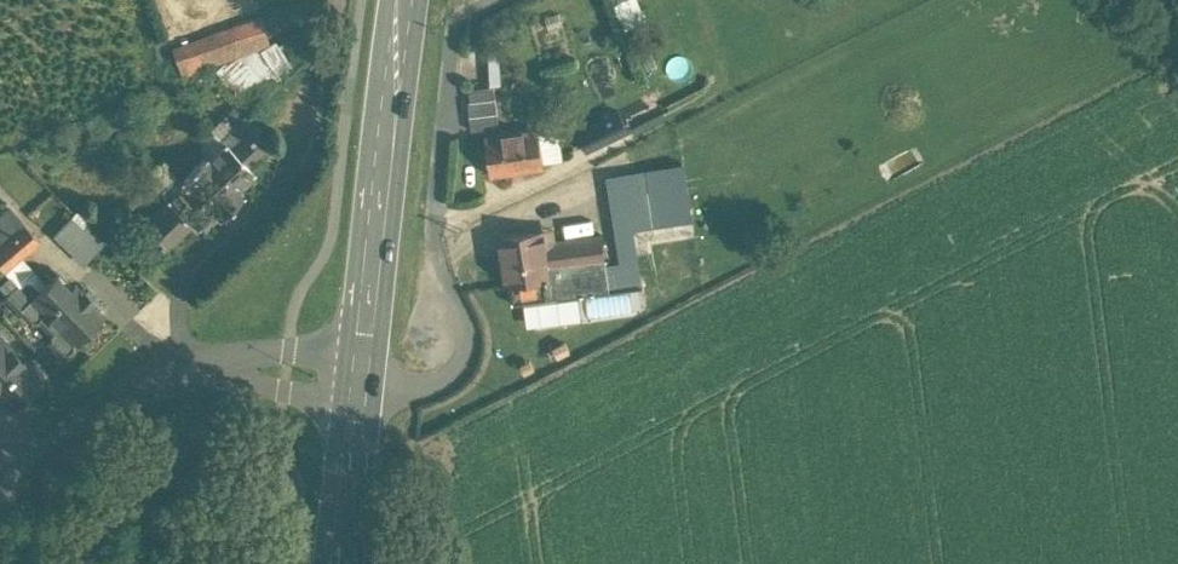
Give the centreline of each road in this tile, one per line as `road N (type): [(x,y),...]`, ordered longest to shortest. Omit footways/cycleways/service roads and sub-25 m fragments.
road 1 (residential): [(499,0),(458,19),(438,241),(473,315),(466,366),(451,378),(417,385),(360,379)]
road 2 (residential): [(360,379),(288,369),(200,376),(112,408),(0,498)]
road 3 (secondary): [(360,379),(404,0)]
road 4 (secondary): [(339,563),(360,379)]

